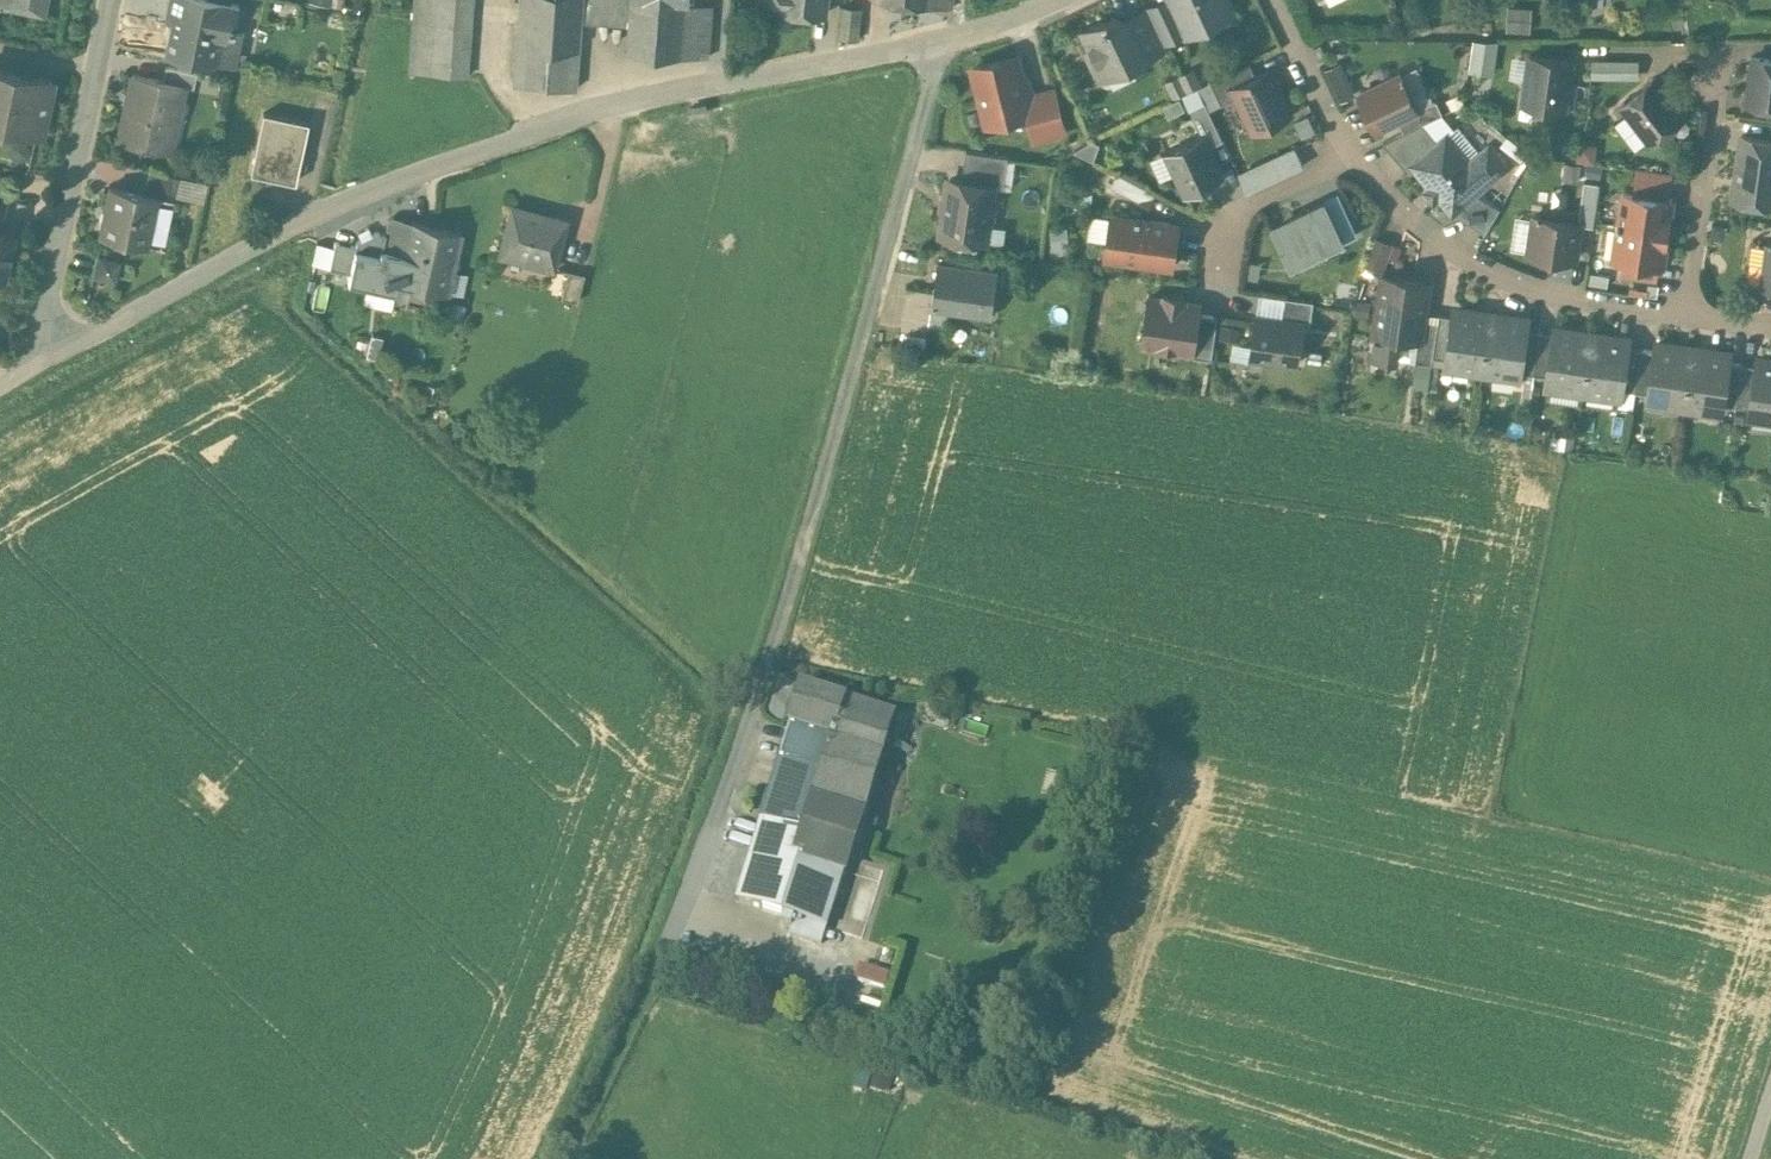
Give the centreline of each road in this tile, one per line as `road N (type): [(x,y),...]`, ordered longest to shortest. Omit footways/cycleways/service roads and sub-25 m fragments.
road 1 (unclassified): [(29,372),(267,241),(460,159),(718,81),(946,37)]
road 2 (unclassified): [(946,37),(787,630),(654,947)]
road 3 (residential): [(1346,157),(1410,221),(1488,273),(1574,298),(1684,314)]
road 4 (unclassified): [(29,372),(111,0)]
road 5 (unclassified): [(1684,314),(1723,67)]
road 6 (residential): [(1346,157),(1232,217),(1217,278)]
road 7 (residential): [(1275,0),(1346,157)]
road 8 (unclassified): [(946,37),(1061,0)]

